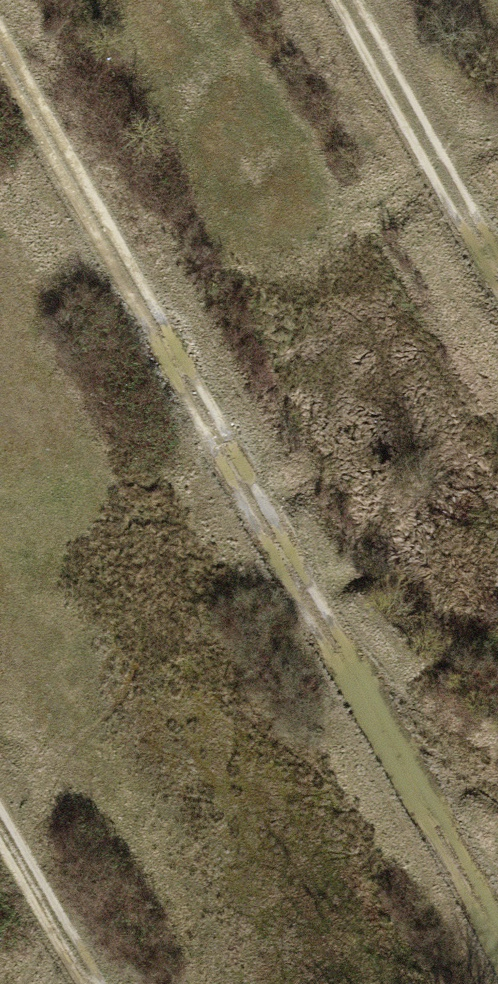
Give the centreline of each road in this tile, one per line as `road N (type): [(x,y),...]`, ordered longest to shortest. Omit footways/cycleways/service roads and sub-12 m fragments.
road 1 (track): [(497,926),(0,44)]
road 2 (track): [(497,211),(383,0)]
road 3 (track): [(89,983),(0,824)]

